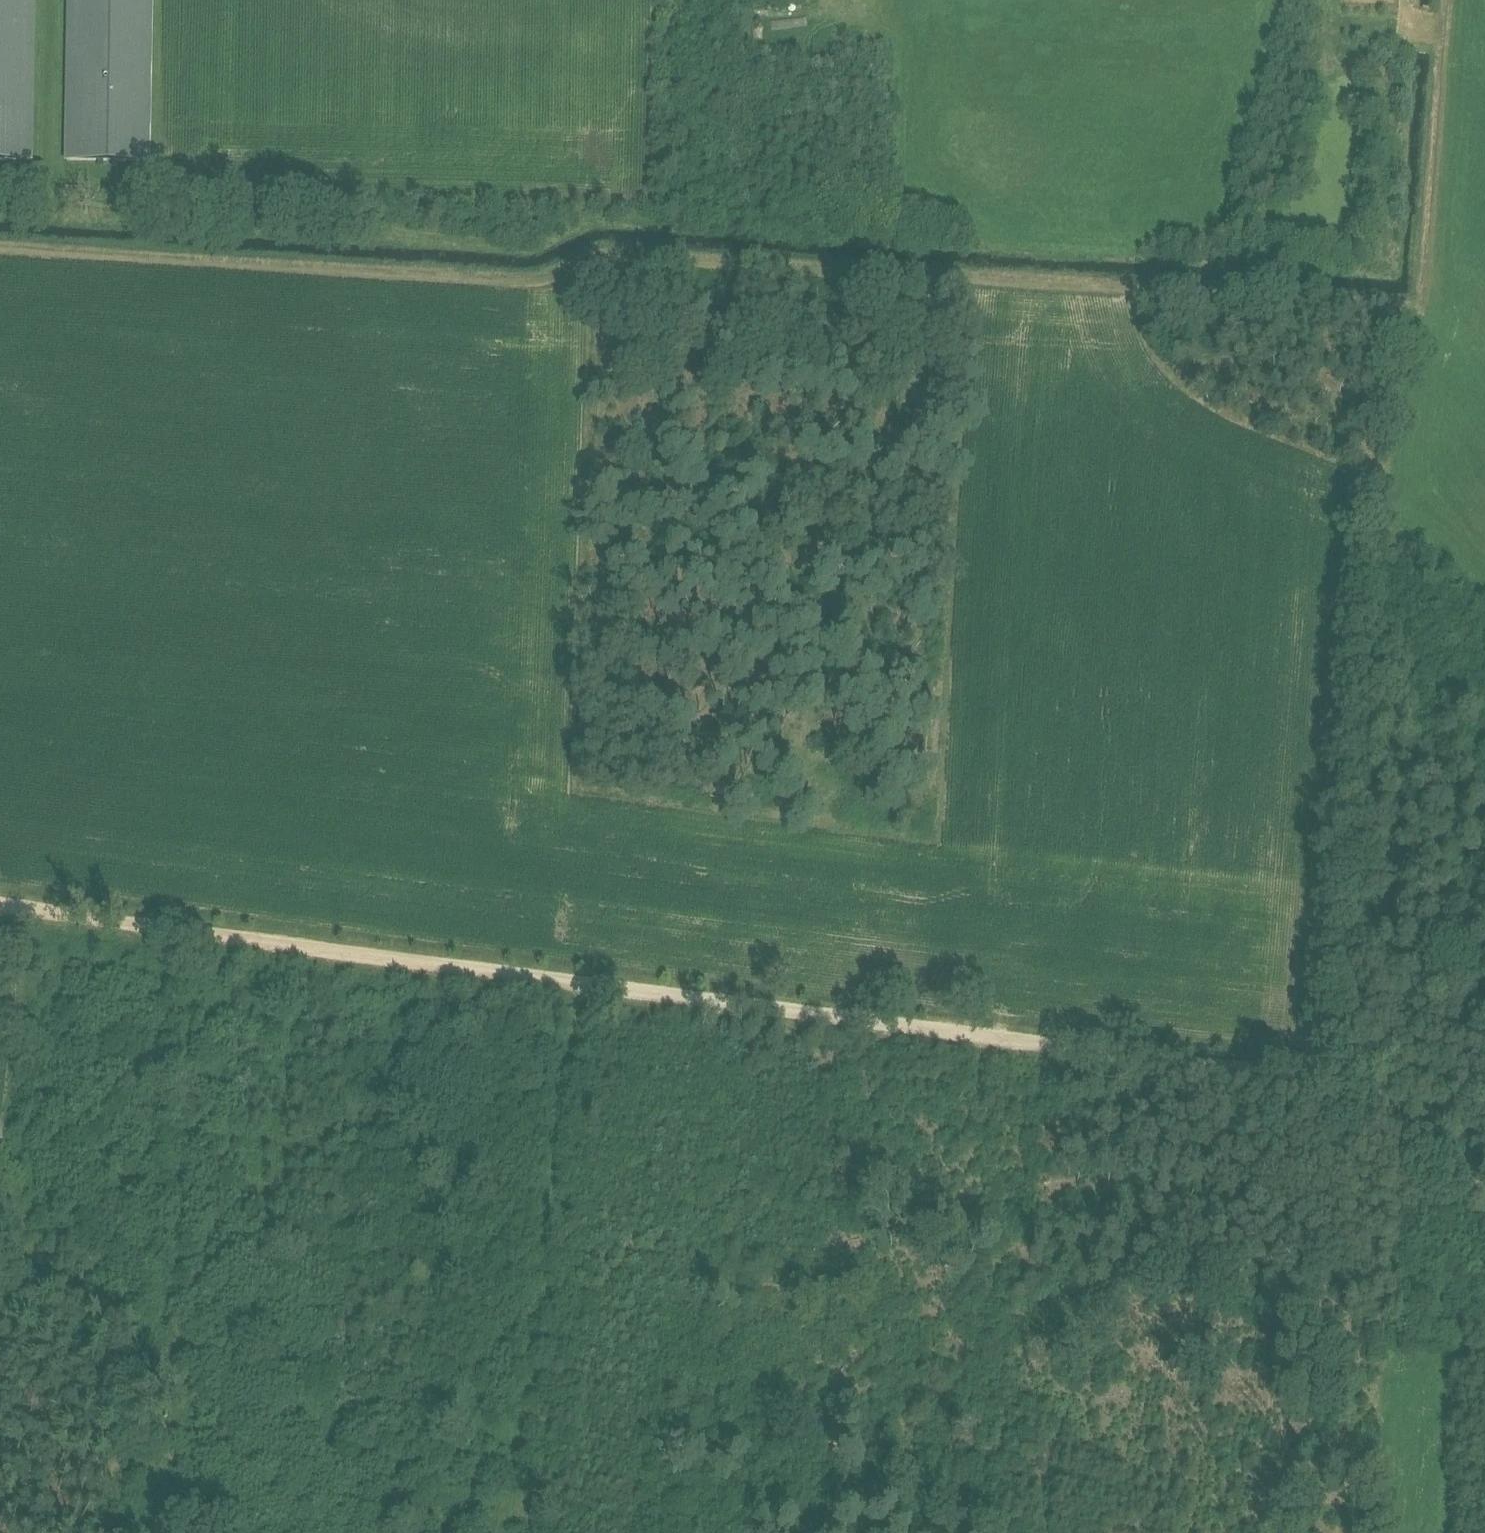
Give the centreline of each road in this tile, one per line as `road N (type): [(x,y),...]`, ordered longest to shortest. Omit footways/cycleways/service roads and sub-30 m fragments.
road 1 (track): [(1484,1187),(1367,1092),(1327,1078),(0,907)]

